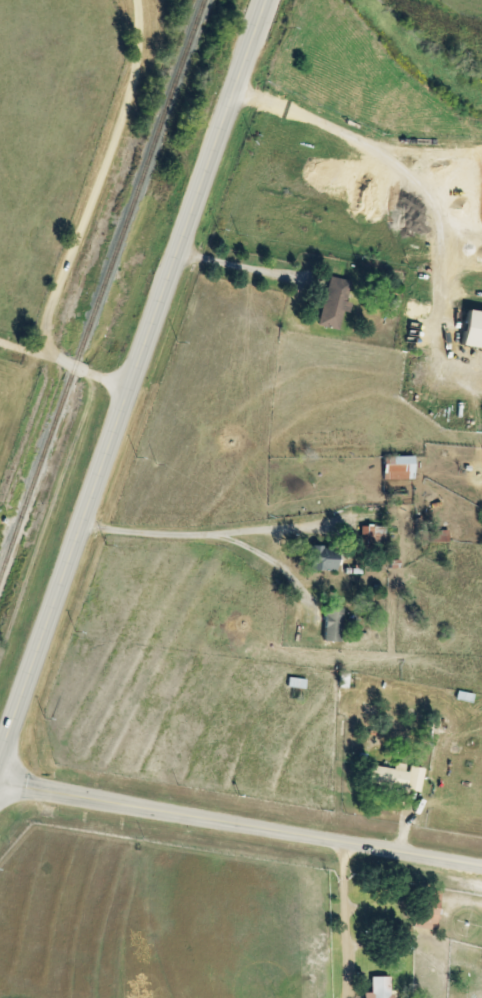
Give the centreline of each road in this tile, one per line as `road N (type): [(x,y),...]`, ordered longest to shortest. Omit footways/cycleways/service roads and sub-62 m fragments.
road 1 (primary): [(0,779),(264,0)]
road 2 (tertiary): [(481,866),(3,772)]
road 3 (residential): [(130,392),(68,366),(52,341),(57,304),(133,92),(140,0)]

